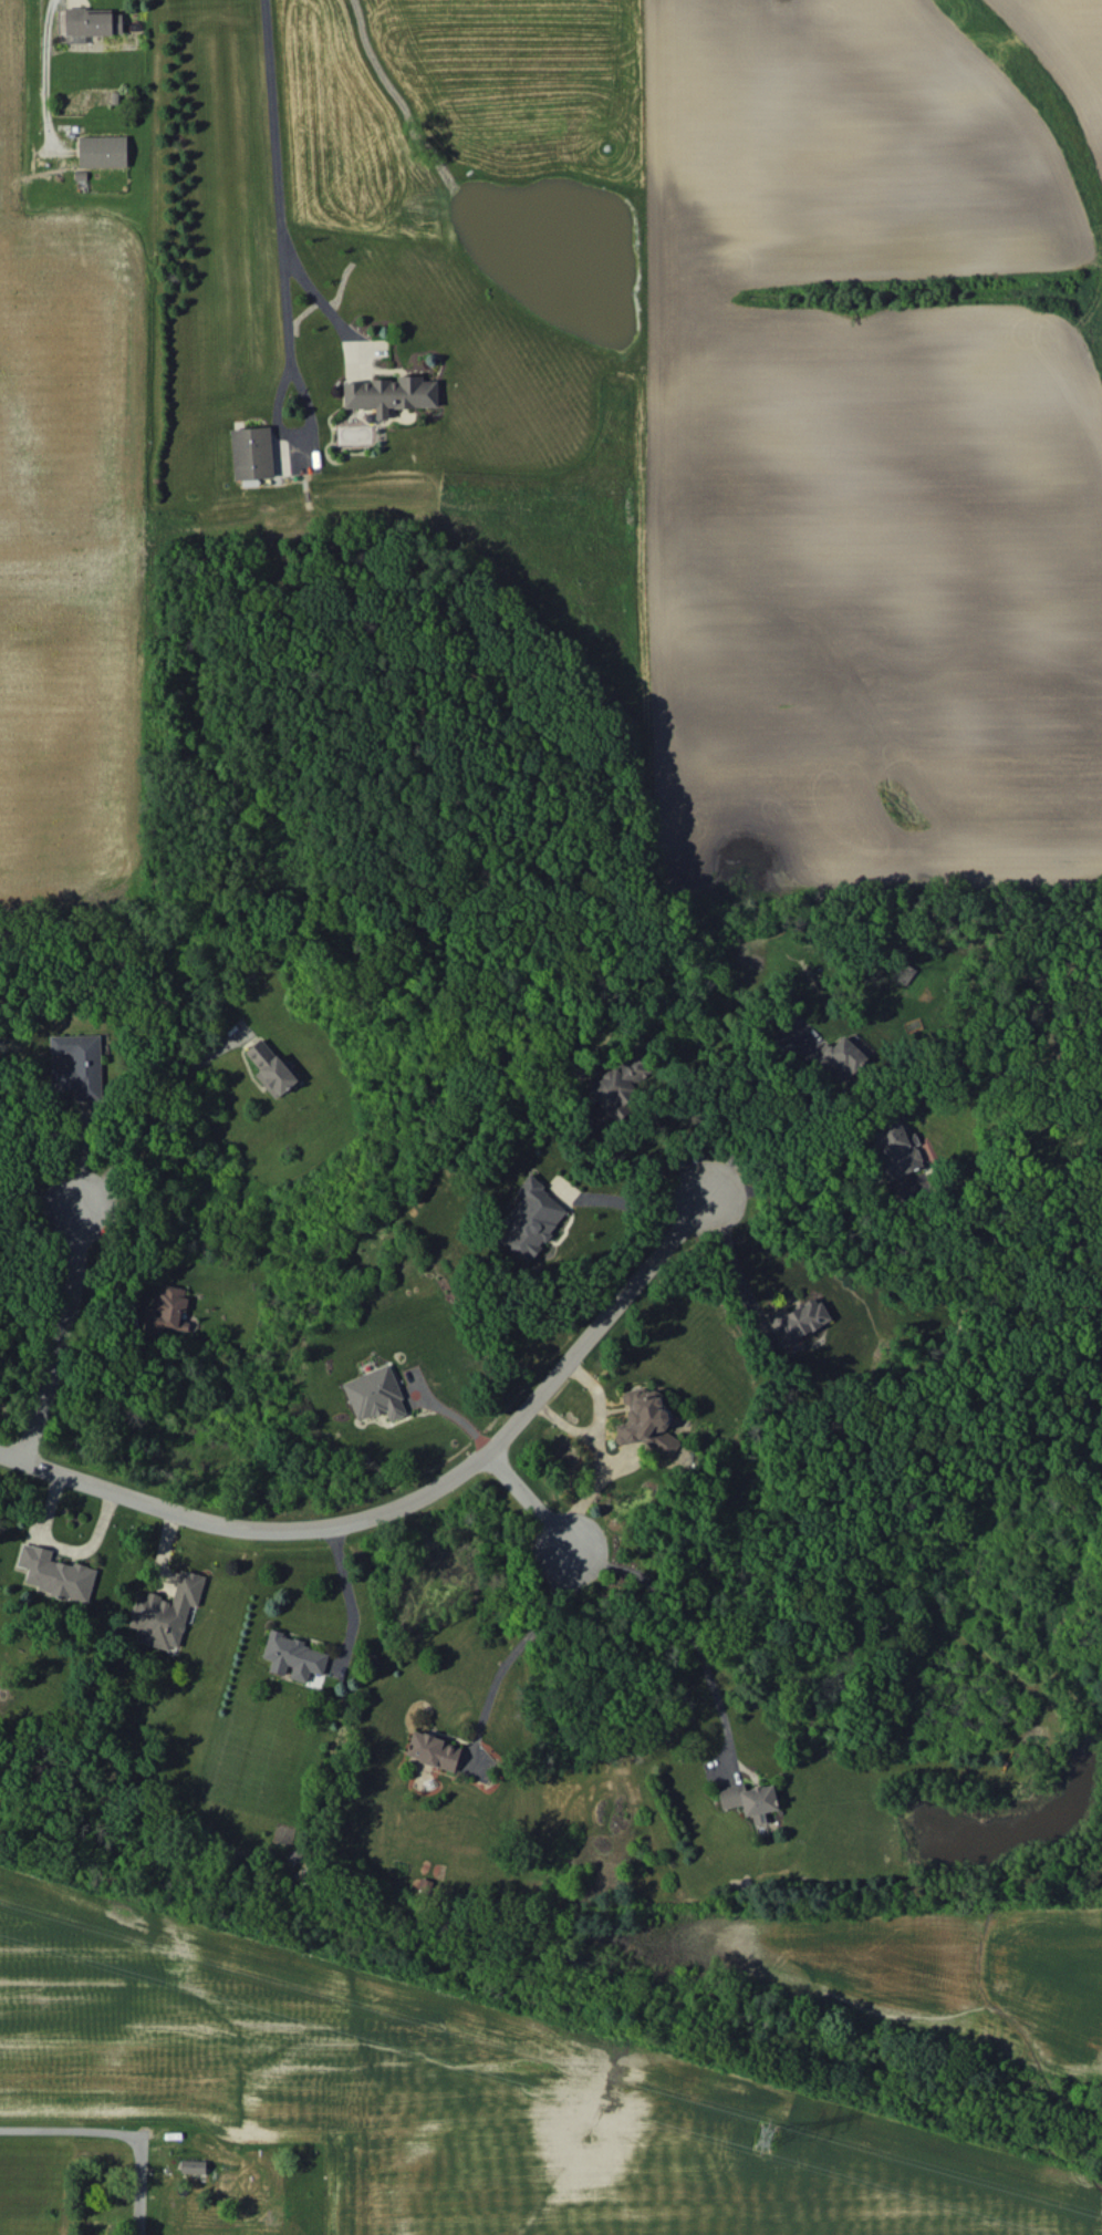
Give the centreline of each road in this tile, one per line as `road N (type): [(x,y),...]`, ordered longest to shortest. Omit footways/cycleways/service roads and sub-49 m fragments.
road 1 (residential): [(0,1454),(180,1513),(295,1525),(423,1491),(487,1447),(700,1199)]
road 2 (residential): [(19,1460),(52,1344),(76,1198)]
road 3 (residential): [(487,1447),(573,1543)]

